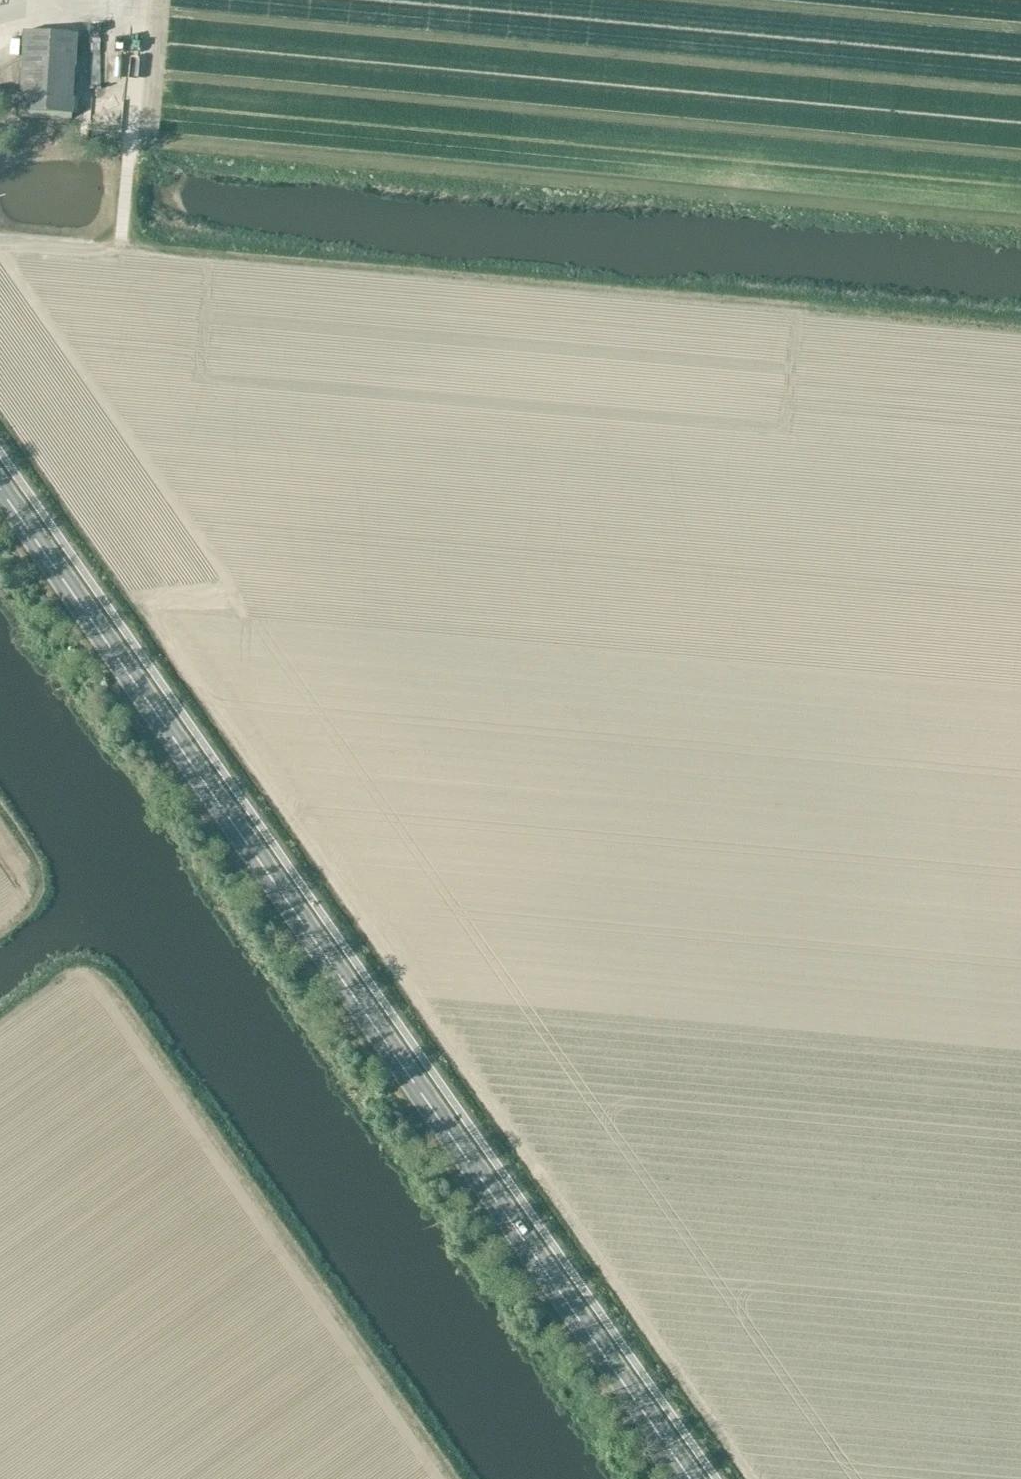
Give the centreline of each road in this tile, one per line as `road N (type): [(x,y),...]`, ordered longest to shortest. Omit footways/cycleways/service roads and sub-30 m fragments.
road 1 (primary): [(690,1478),(0,491)]

